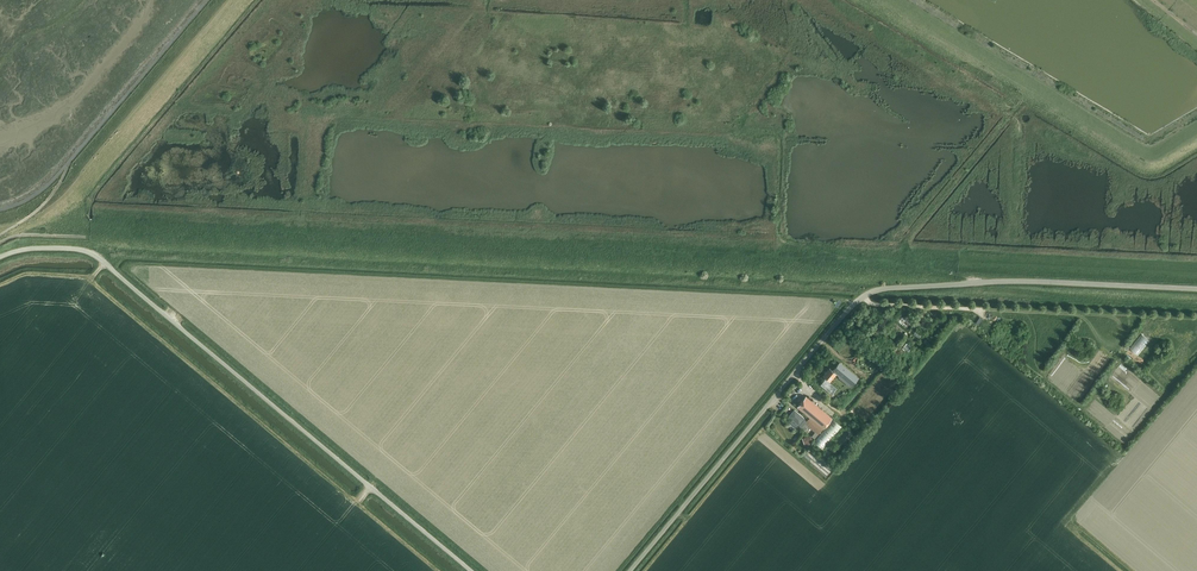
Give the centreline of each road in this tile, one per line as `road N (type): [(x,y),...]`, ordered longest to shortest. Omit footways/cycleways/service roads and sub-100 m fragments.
road 1 (unclassified): [(630,570),(868,295),(982,282),(1108,285)]
road 2 (unclassified): [(0,257),(40,249),(92,254),(471,570)]
road 3 (track): [(0,243),(51,218),(99,179),(254,0)]

